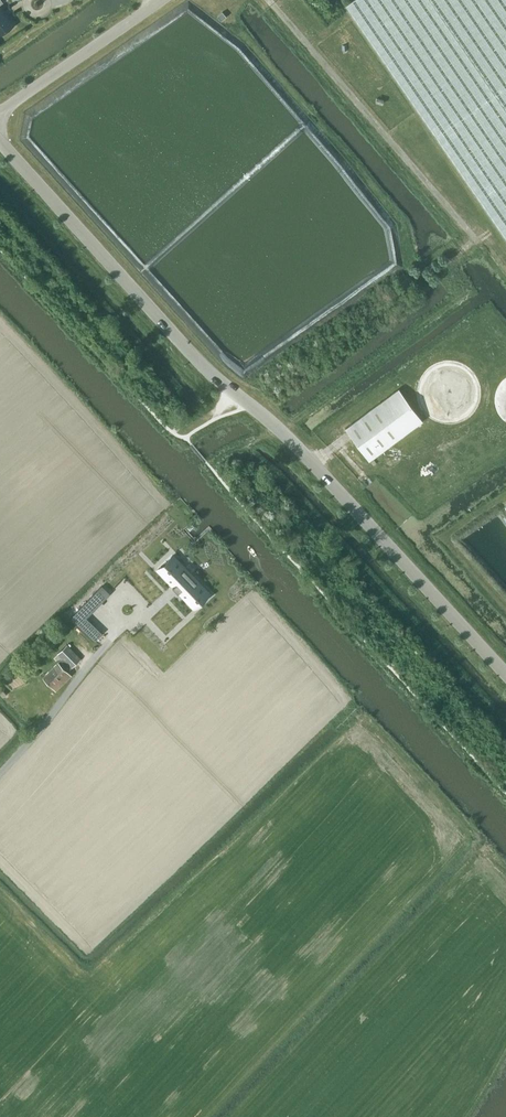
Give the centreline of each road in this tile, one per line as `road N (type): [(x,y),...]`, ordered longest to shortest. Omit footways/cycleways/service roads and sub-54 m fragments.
road 1 (unclassified): [(505,674),(294,443),(183,345),(0,141)]
road 2 (unclassified): [(0,113),(162,0)]

